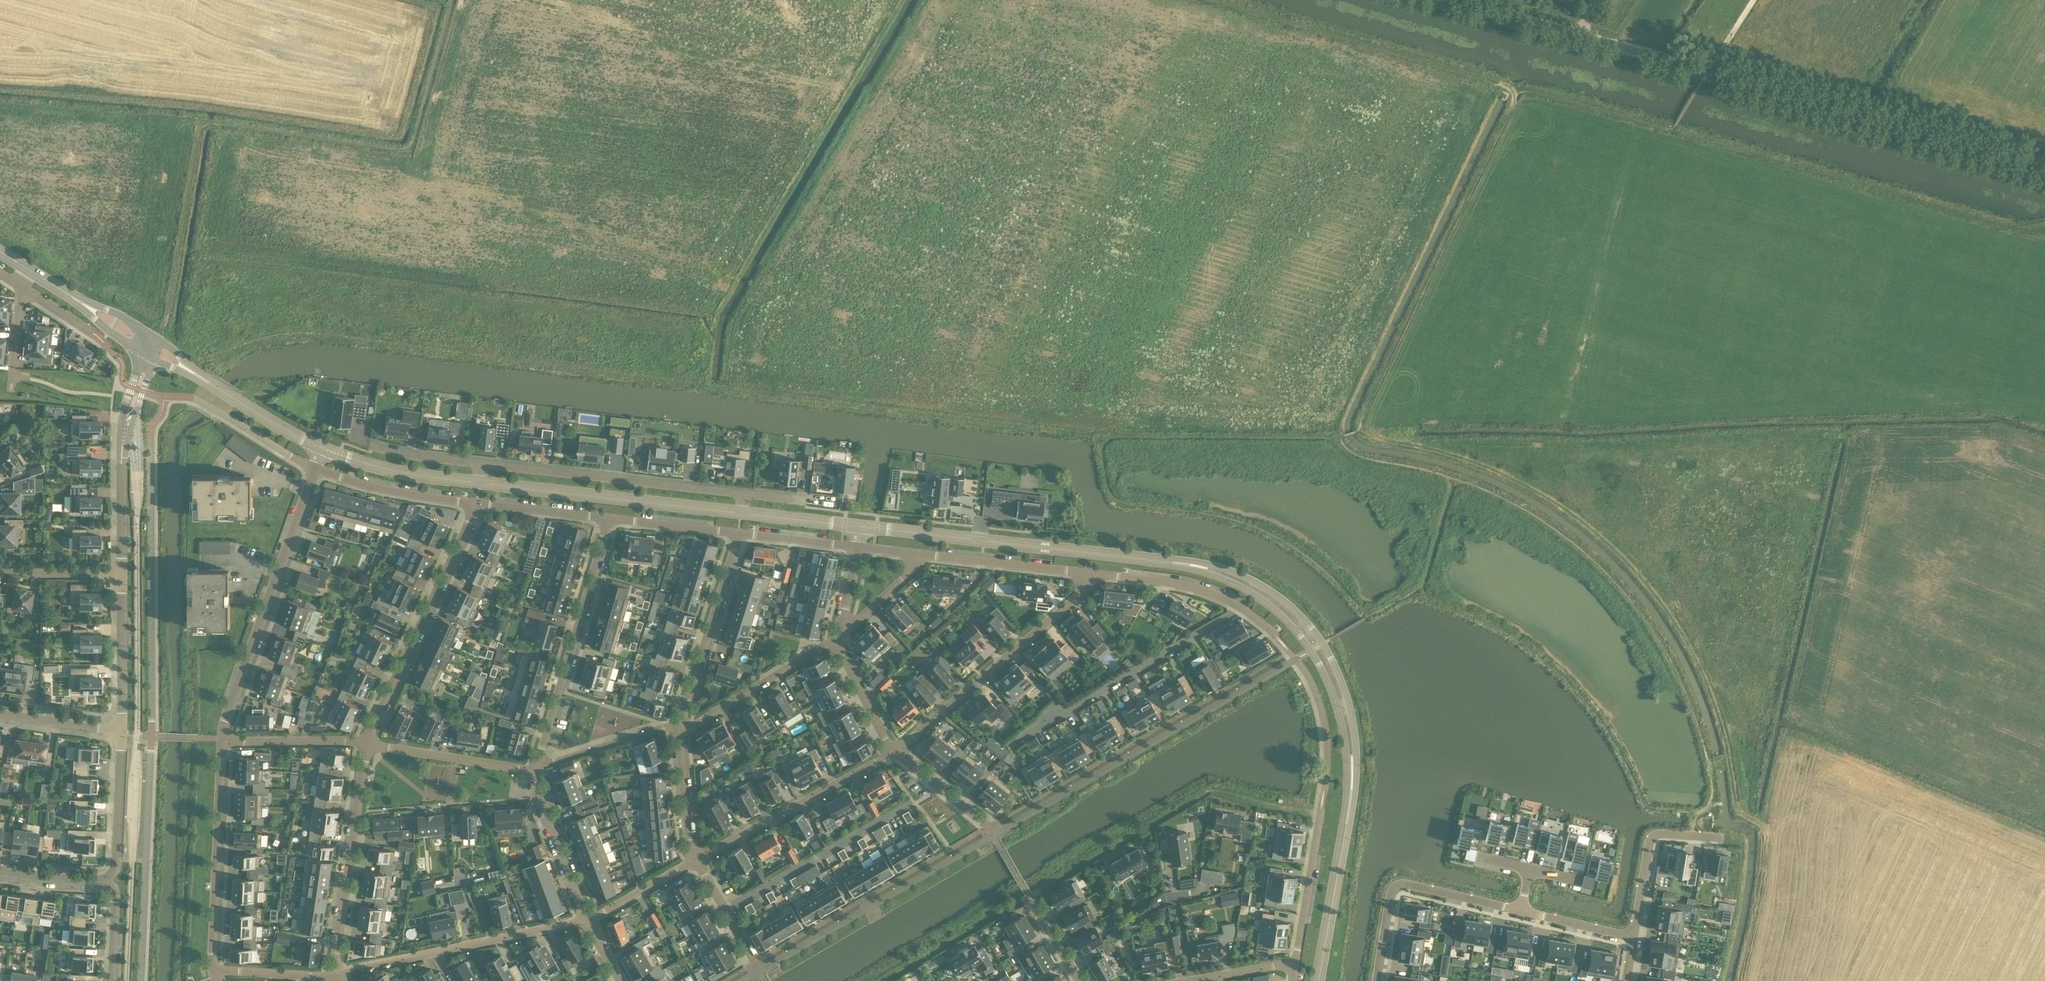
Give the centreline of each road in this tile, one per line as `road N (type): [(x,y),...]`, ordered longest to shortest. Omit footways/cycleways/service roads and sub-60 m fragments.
road 1 (tertiary): [(1317,980),(1352,755),(1333,677),(1296,618),(1246,581),(1195,565),(861,526)]
road 2 (tertiary): [(2044,169),(1460,0)]
road 3 (residential): [(221,742),(316,470)]
road 4 (residential): [(1242,608),(1008,746)]
road 5 (residential): [(1091,573),(1089,587),(894,752)]
road 6 (residential): [(366,744),(477,504)]
road 7 (tertiary): [(741,513),(479,482)]
road 8 (residential): [(482,465),(744,494)]
road 9 (residential): [(535,769),(609,518)]
road 10 (residential): [(585,920),(337,974)]
road 11 (residential): [(337,974),(366,744)]
road 12 (residential): [(212,969),(221,742)]
road 13 (residential): [(894,752),(695,859)]
road 14 (residential): [(1520,911),(1396,887),(1376,980)]
road 15 (residential): [(913,803),(725,911)]
road 16 (residential): [(680,726),(739,533)]
road 17 (residential): [(836,639),(694,725),(680,726)]
road 18 (residential): [(535,769),(366,744)]
road 19 (residential): [(922,553),(1091,573)]
road 20 (residential): [(1633,937),(1652,838),(1719,838)]
road 21 (residential): [(316,470),(395,494),(477,504)]
road 22 (residential): [(585,920),(535,769)]
road 23 (residential): [(120,732),(121,575)]
road 24 (tertiary): [(479,482),(374,465),(326,449)]
road 25 (residential): [(1091,573),(1195,589),(1242,608)]
road 26 (residential): [(680,726),(535,769)]
road 27 (residential): [(108,880),(117,861),(120,732)]
road 28 (residential): [(1320,822),(1295,967)]
road 29 (tertiary): [(199,376),(326,449)]
road 30 (residential): [(366,744),(221,742)]
road 31 (residential): [(121,575),(124,438)]
road 32 (residential): [(695,859),(680,726)]
road 33 (residential): [(477,504),(609,518)]
road 34 (residential): [(609,518),(739,533)]
road 35 (residential): [(894,752),(836,639)]
road 36 (residential): [(695,859),(585,920)]
road 37 (residential): [(337,974),(212,969)]
road 38 (residential): [(922,553),(836,639)]
road 39 (residential): [(120,732),(0,714)]
road 40 (residential): [(121,575),(0,568)]
road 41 (residential): [(739,533),(859,549)]

